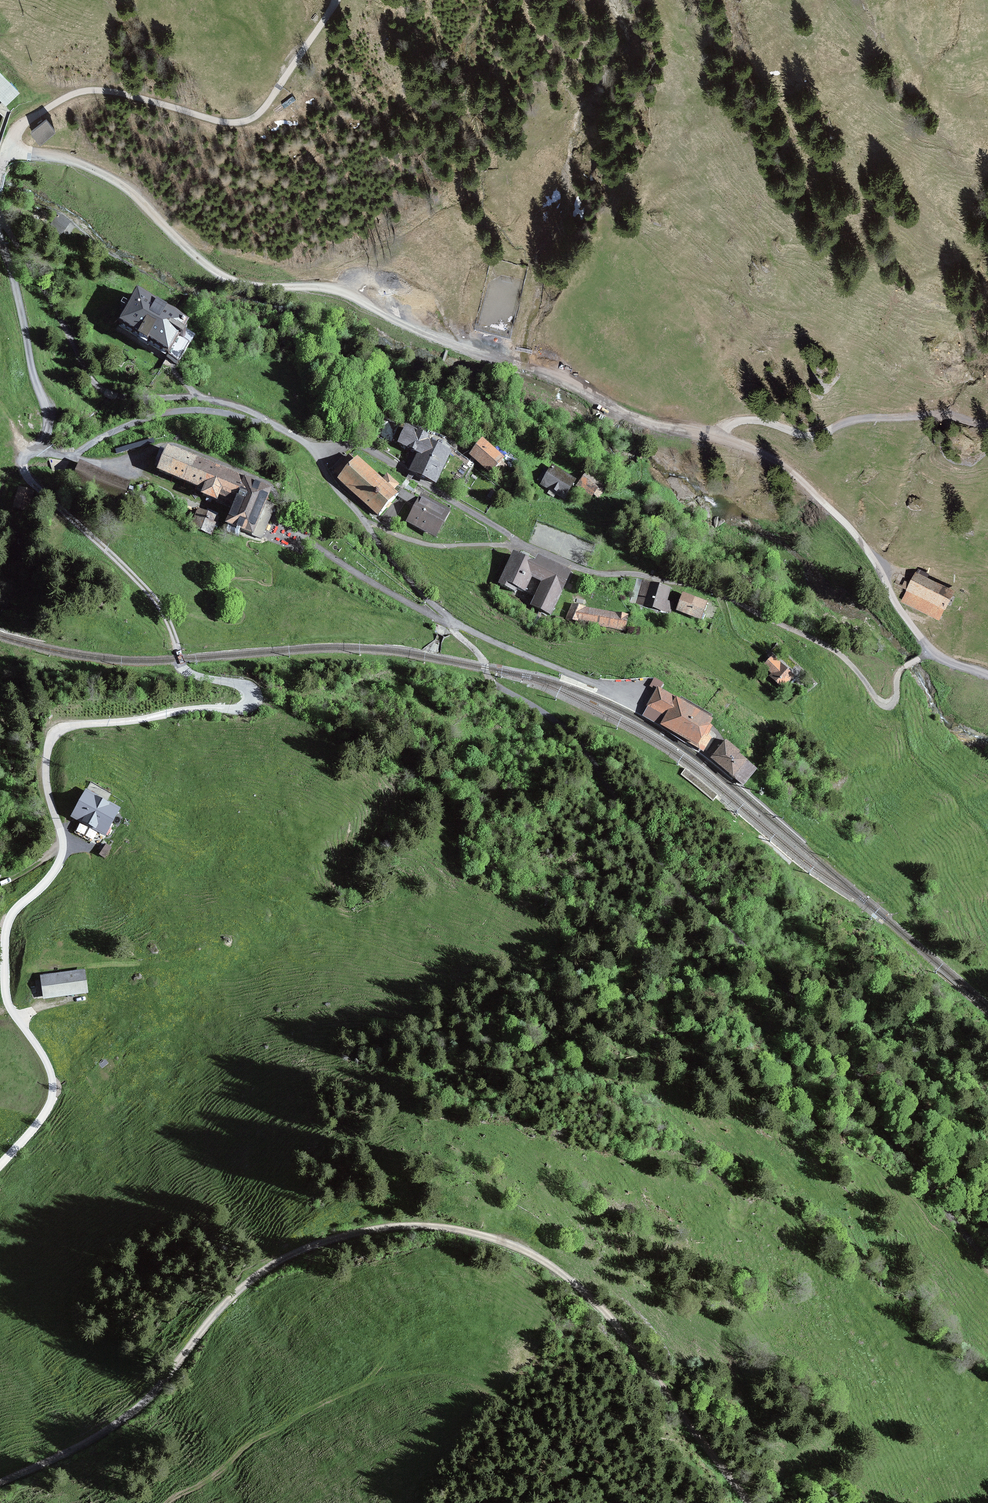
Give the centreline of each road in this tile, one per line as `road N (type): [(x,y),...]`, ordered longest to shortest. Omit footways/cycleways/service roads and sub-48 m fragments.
road 1 (track): [(0,1483),(72,1450),(168,1382),(230,1298),(290,1253),(404,1228),(459,1232),(533,1259),(608,1316),(749,1502)]
road 2 (track): [(451,622),(495,685),(578,740),(656,860),(838,1048),(891,1141),(987,1262)]
road 3 (track): [(719,438),(649,424),(350,297),(225,279),(102,173),(59,156),(3,153)]
road 4 (track): [(166,615),(185,670),(248,689),(253,698),(233,710),(54,734),(45,766),(63,845)]
road 5 (track): [(336,0),(257,117),(224,124),(94,91),(58,102),(18,130),(3,153)]
road 6 (track): [(987,674),(931,653),(870,554),(813,491),(753,450),(719,438)]
road 7 (track): [(63,845),(63,856),(4,931),(4,1000),(51,1080),(40,1119),(0,1163)]
road 8 (track): [(987,422),(859,420),(815,439),(751,421),(719,438)]
road 9 (track): [(25,456),(23,471),(47,504),(166,615)]

